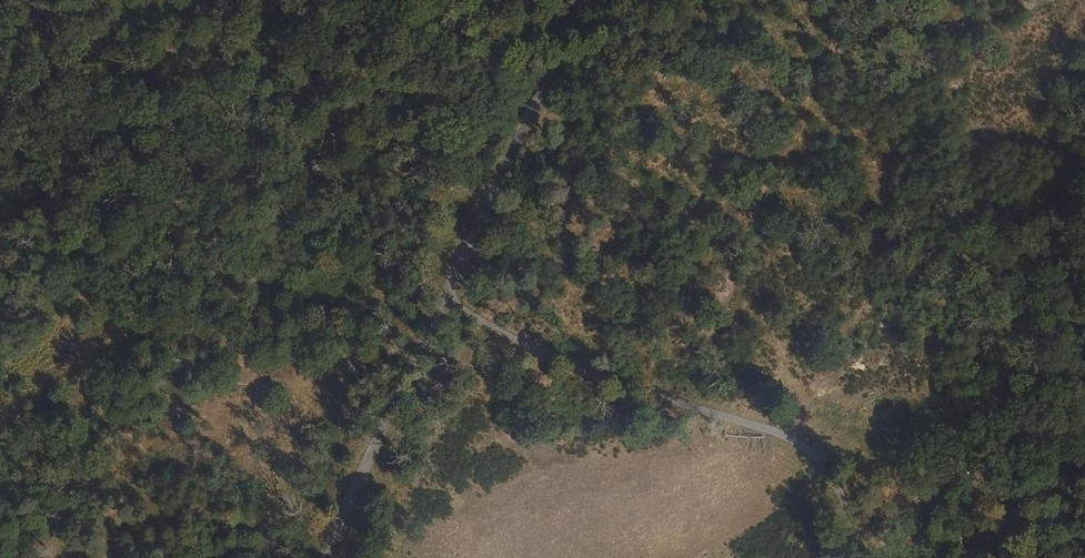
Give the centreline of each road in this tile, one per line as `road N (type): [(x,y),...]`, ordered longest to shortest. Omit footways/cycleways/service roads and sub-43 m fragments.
road 1 (track): [(574,0),(319,557)]
road 2 (track): [(102,557),(0,476)]

